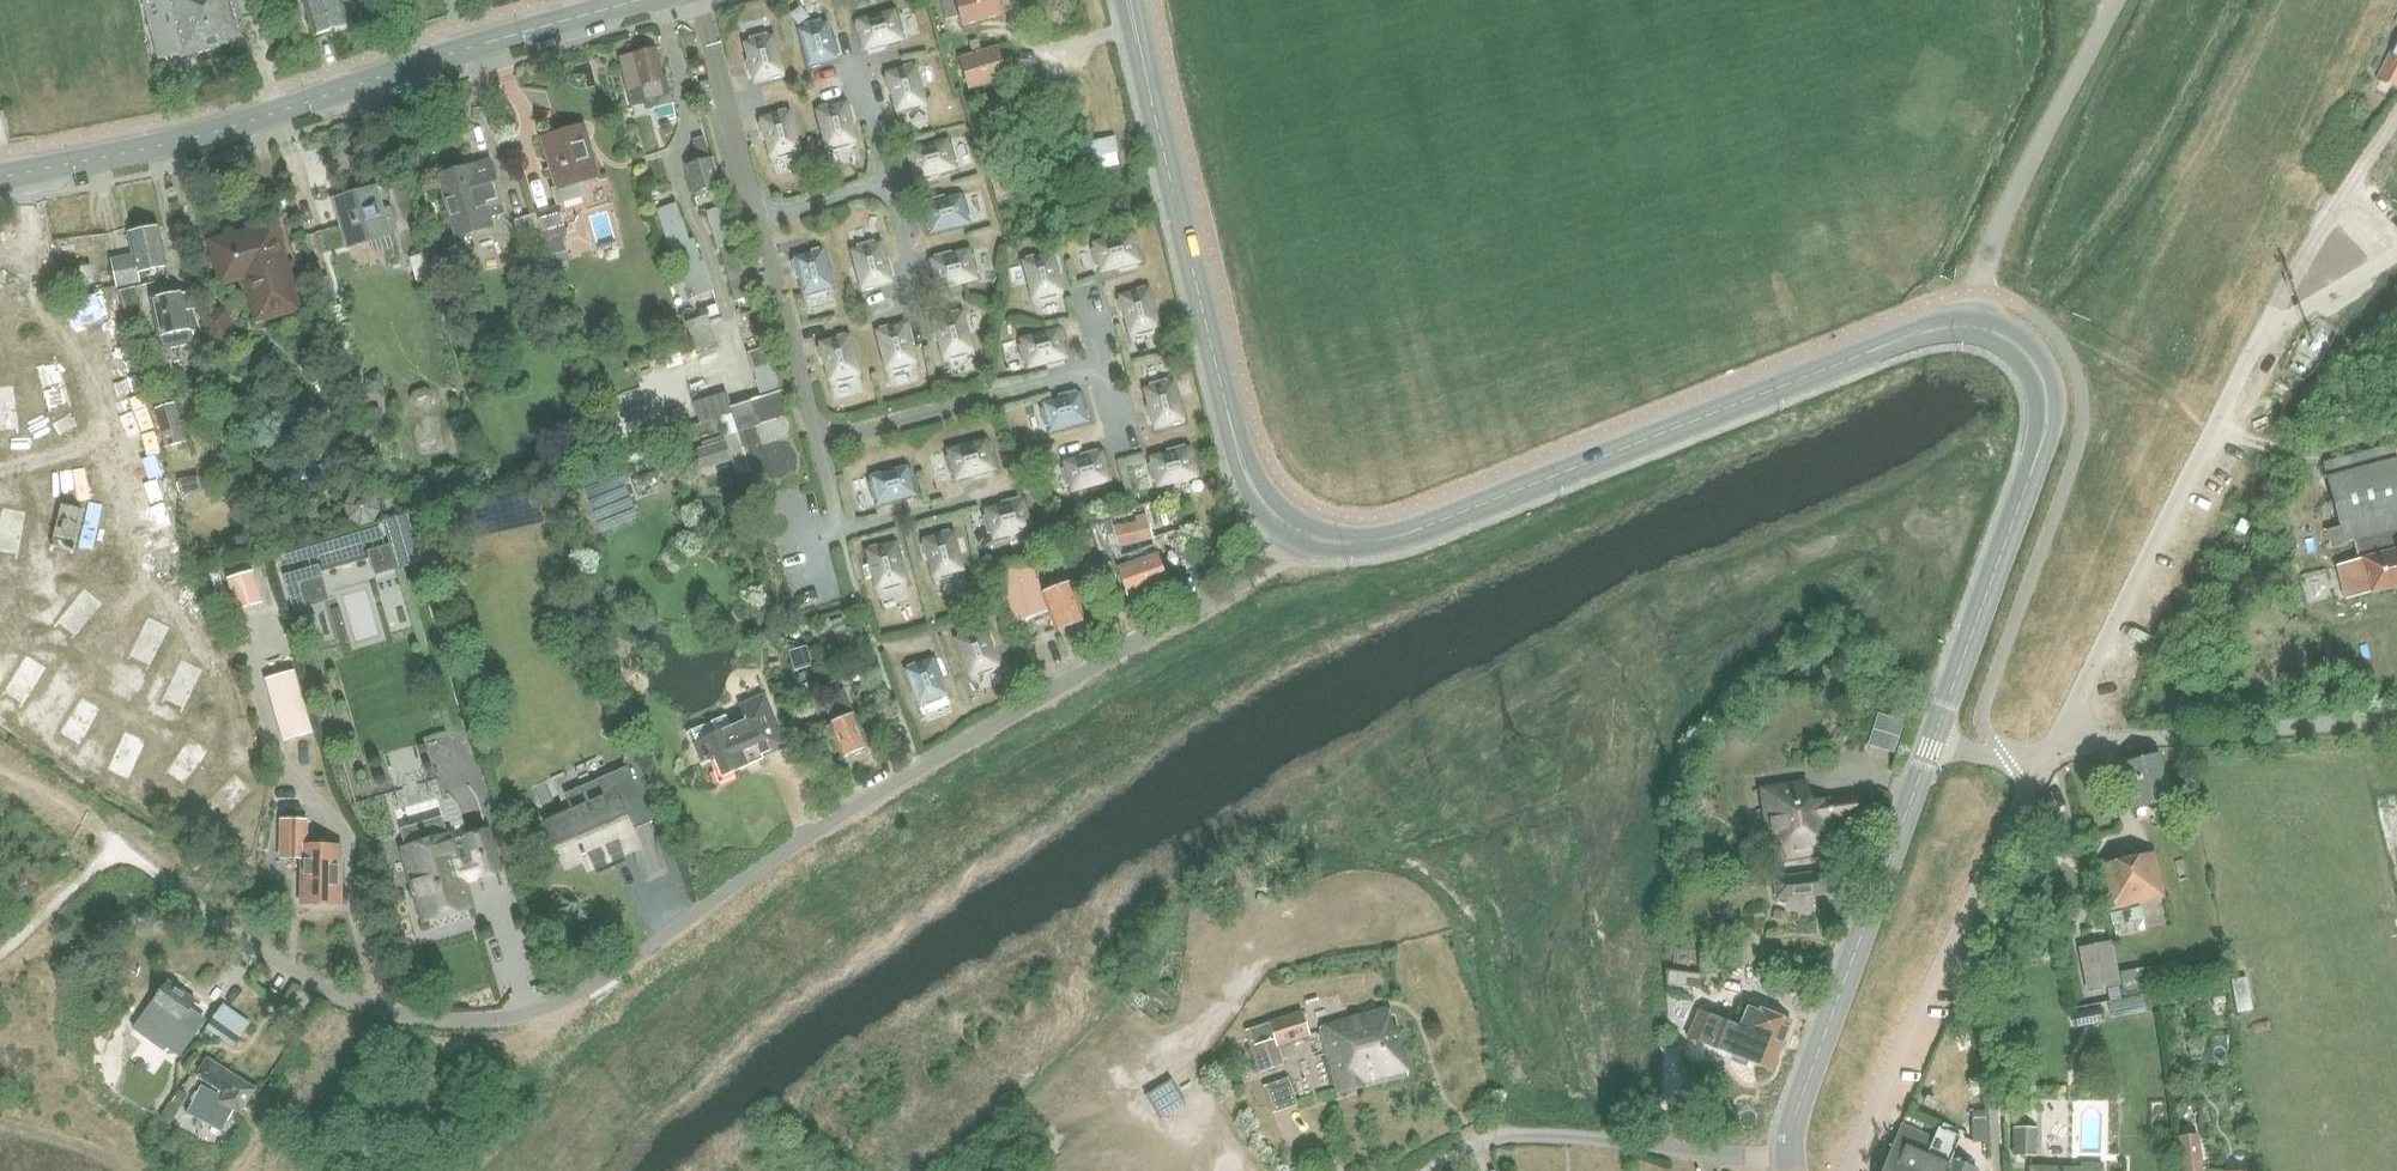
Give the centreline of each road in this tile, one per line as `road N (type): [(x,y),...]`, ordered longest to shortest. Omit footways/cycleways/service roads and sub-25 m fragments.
road 1 (unclassified): [(1298,533),(1274,566),(813,838),(603,973),(509,1016),(463,1025),(394,1019),(335,995),(239,939),(121,850)]
road 2 (tertiary): [(1969,324),(1922,331),(1404,538),(1341,544),(1298,533)]
road 3 (tertiary): [(638,0),(214,132),(0,177)]
road 4 (tertiary): [(1298,533),(1264,506),(1238,446),(1128,0)]
road 5 (tertiary): [(1936,740),(2046,422),(2047,399),(2032,360),(1999,334),(1969,324)]
road 6 (unclassified): [(1850,1170),(2051,747)]
road 7 (unclassified): [(2051,747),(2263,336)]
road 8 (tertiary): [(1794,1170),(1796,1108),(1936,740)]
road 9 (unclassified): [(1969,324),(2015,189),(2115,0)]
road 10 (unclassified): [(2051,747),(2396,716)]
road 11 (unclassified): [(2263,336),(2334,211),(2359,216),(2383,237),(2383,257),(2363,272)]
road 12 (track): [(121,850),(0,766)]

